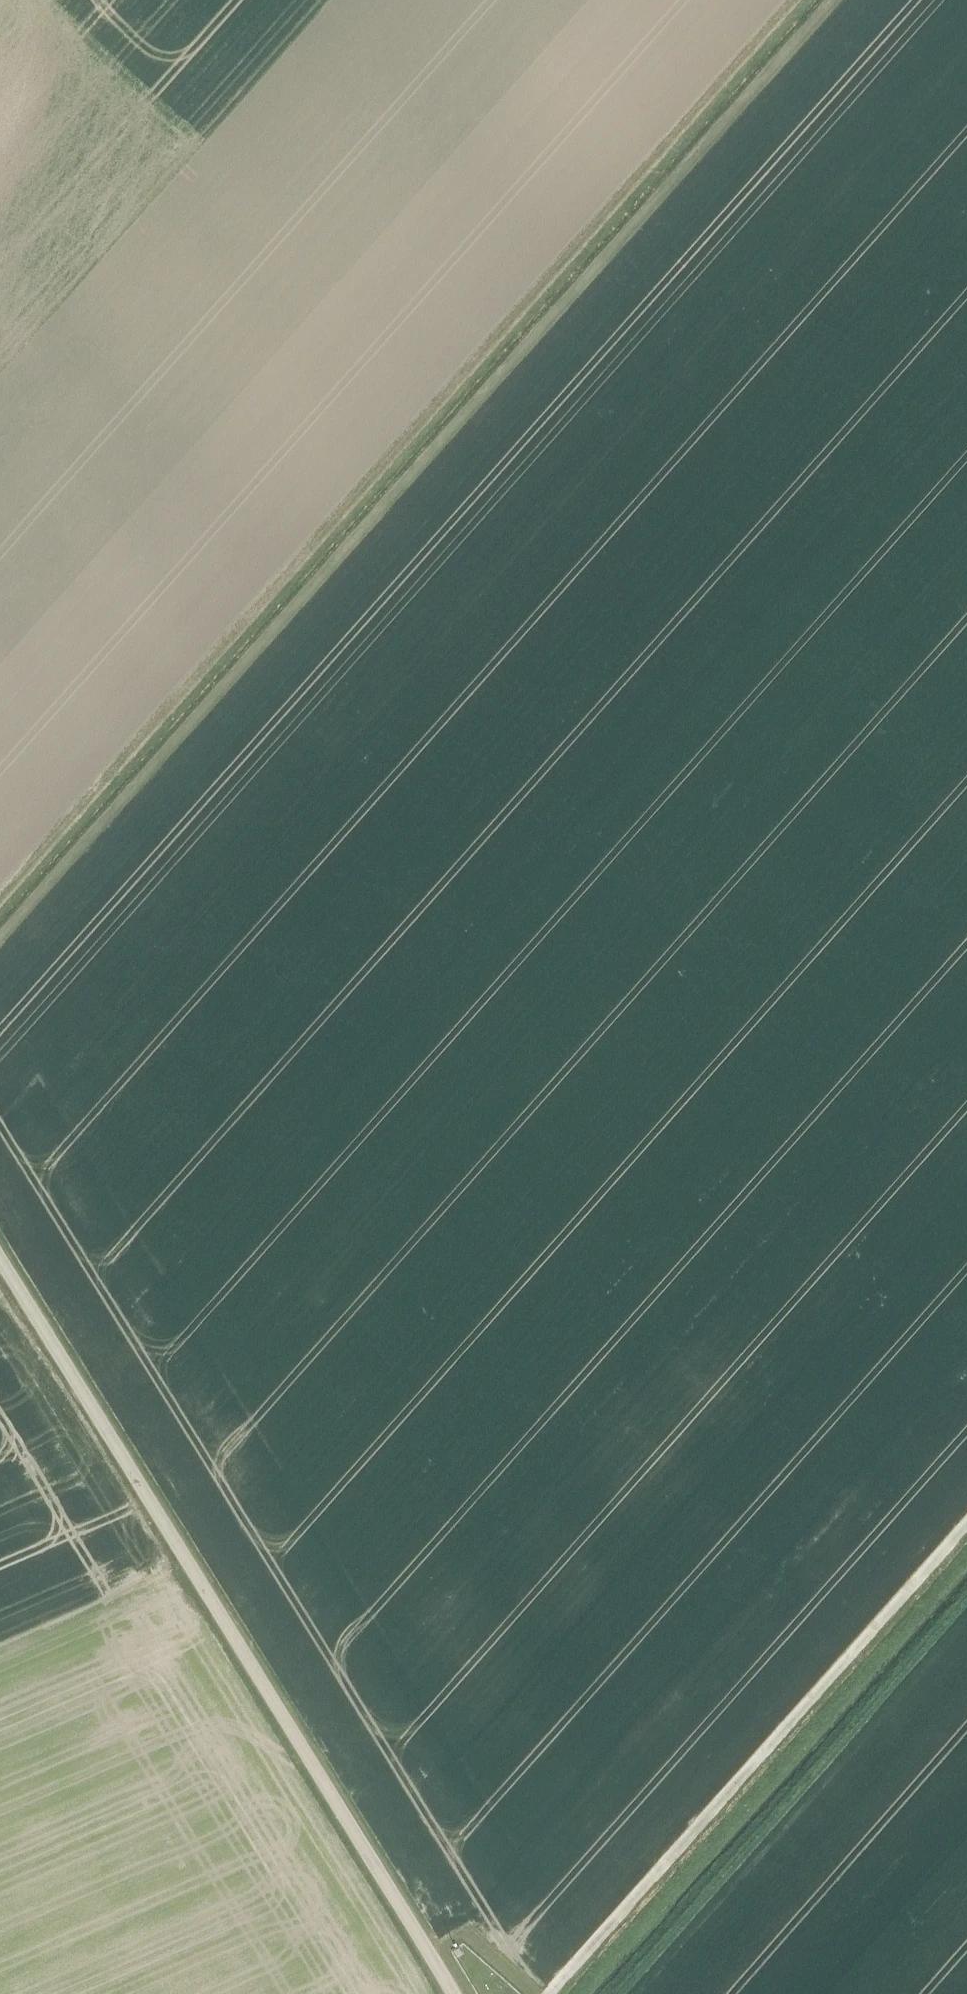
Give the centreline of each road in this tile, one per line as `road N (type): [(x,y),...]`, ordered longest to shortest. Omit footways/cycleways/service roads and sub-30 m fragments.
road 1 (unclassified): [(454,1993),(0,1258)]

